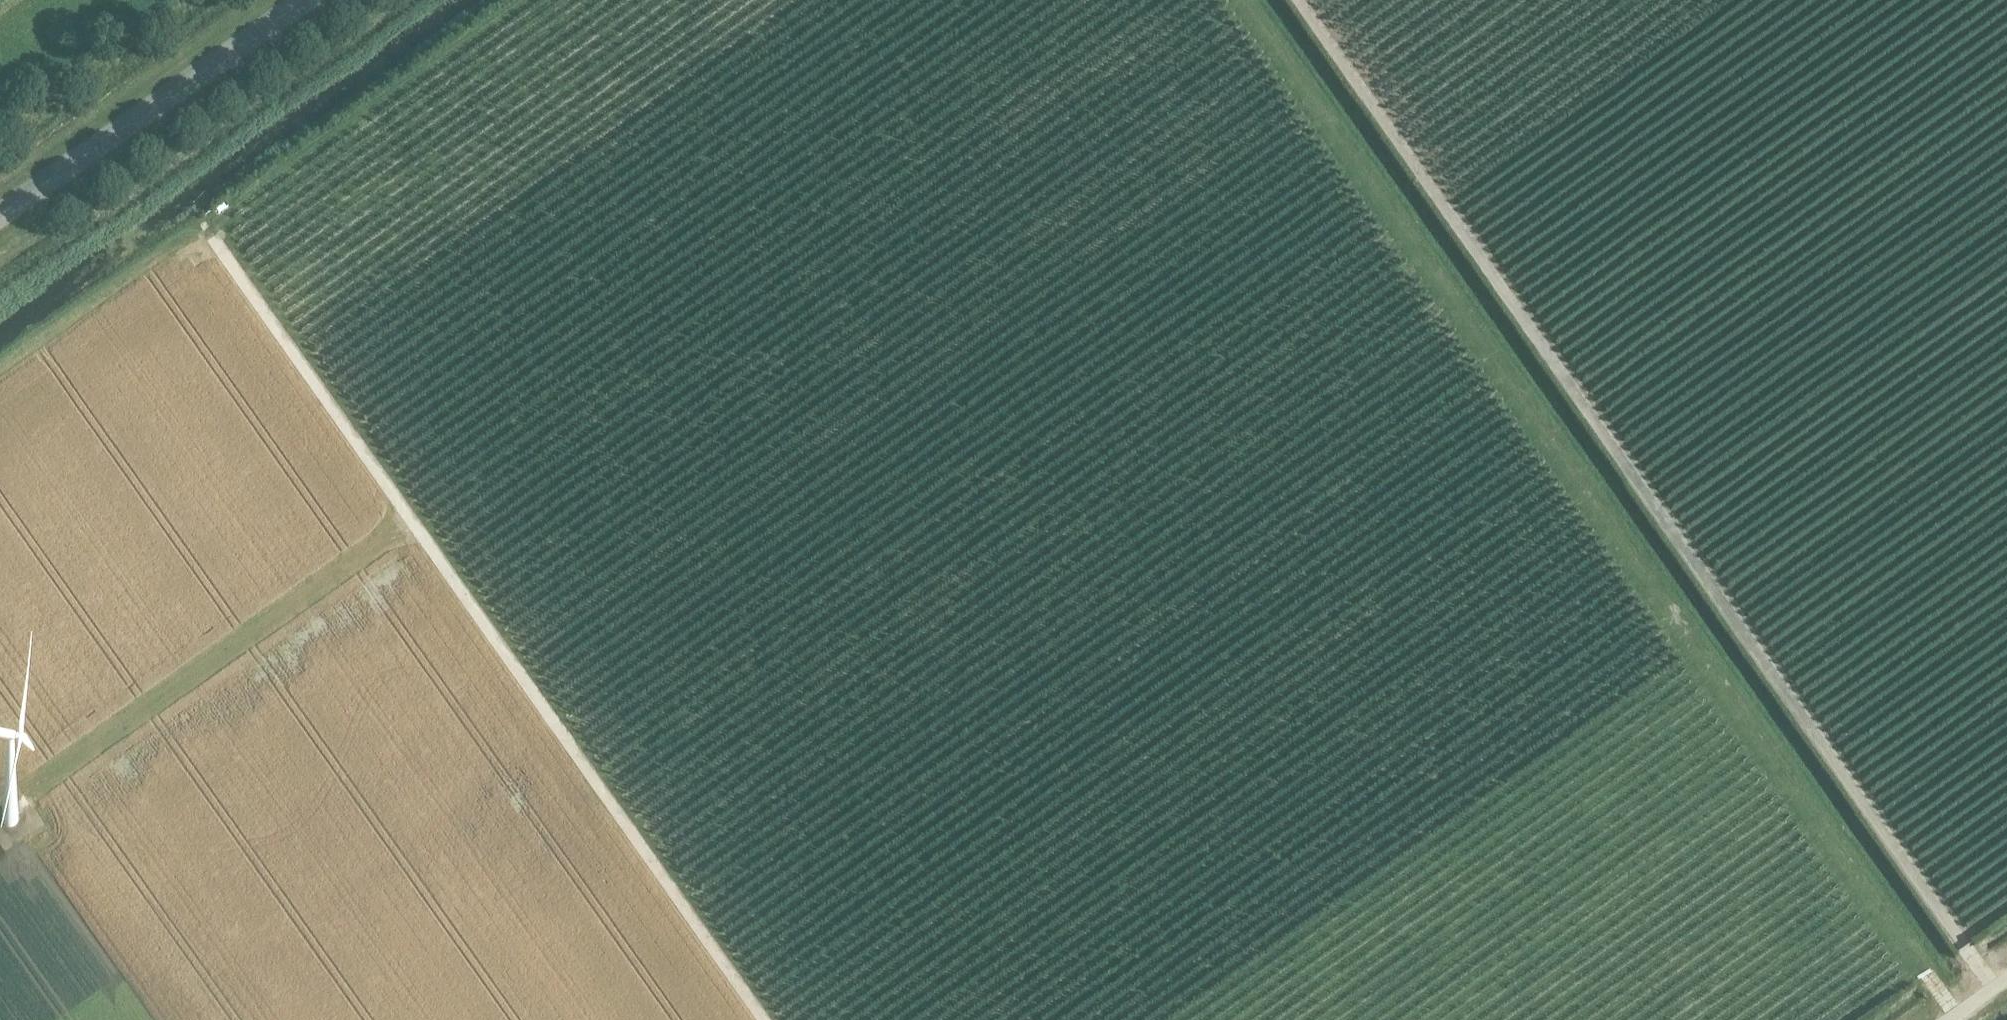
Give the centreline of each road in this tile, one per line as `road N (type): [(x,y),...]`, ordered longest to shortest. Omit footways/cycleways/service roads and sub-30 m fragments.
road 1 (unclassified): [(0,213),(301,0)]

